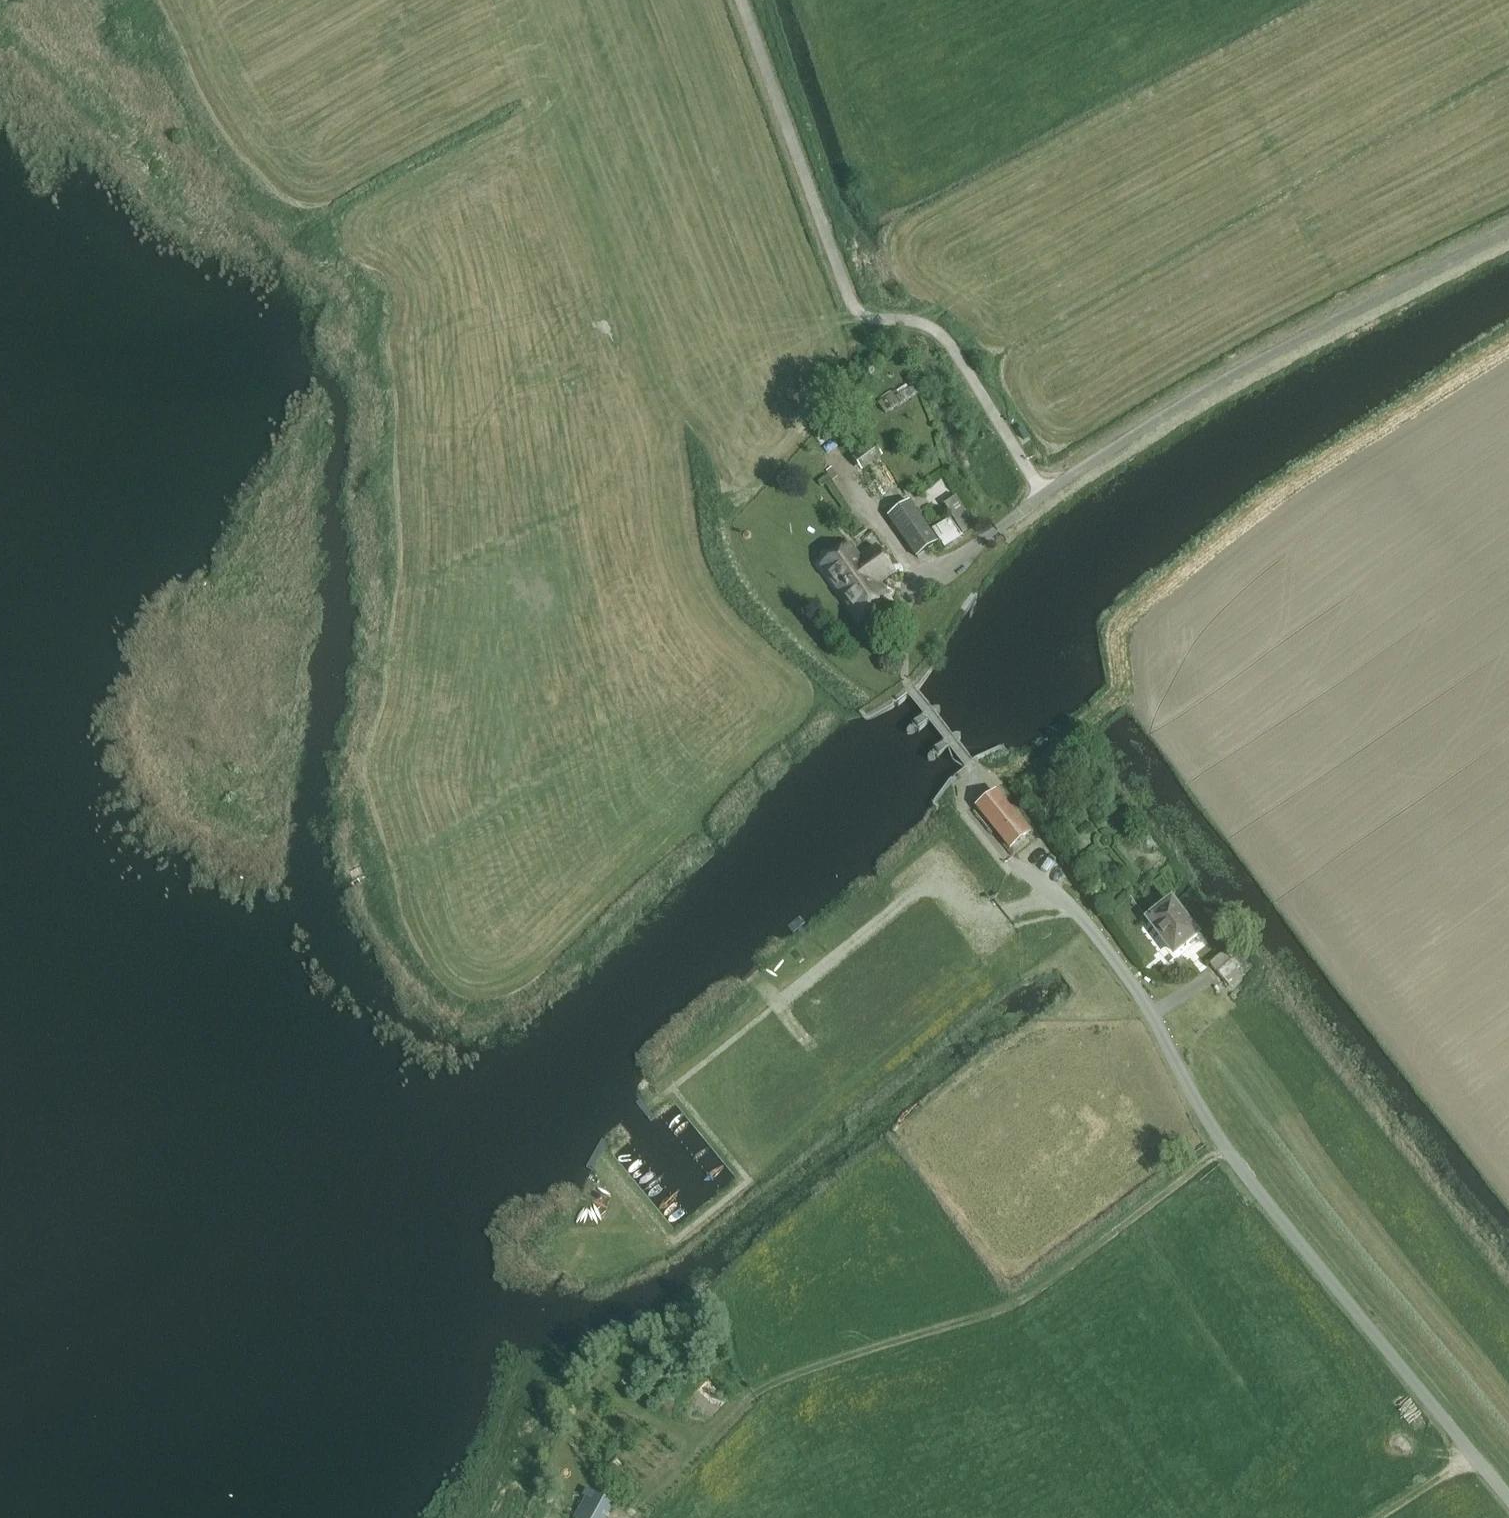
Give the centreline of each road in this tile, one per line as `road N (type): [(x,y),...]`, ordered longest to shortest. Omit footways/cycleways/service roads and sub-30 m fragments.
road 1 (unclassified): [(1508,1500),(1240,1168),(1133,983),(1038,868)]
road 2 (unclassified): [(993,532),(1162,415),(1508,232)]
road 3 (track): [(738,1406),(768,1385),(1022,1300),(1224,1145)]

